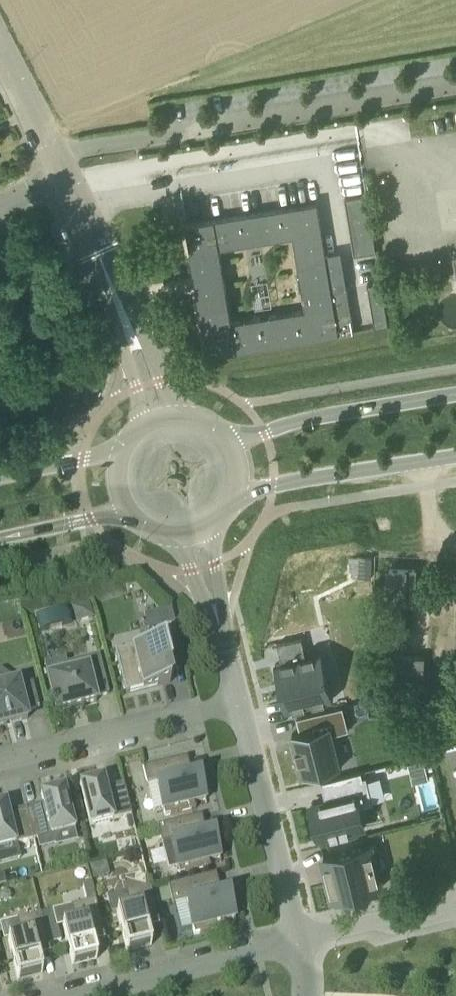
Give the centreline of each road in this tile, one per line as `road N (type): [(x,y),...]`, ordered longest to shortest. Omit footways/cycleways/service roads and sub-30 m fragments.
road 1 (residential): [(161,420),(129,323),(66,182)]
road 2 (residential): [(0,762),(239,704)]
road 3 (residential): [(299,941),(239,704)]
road 4 (tertiary): [(455,394),(226,441)]
road 5 (tertiary): [(237,493),(455,460)]
road 6 (residential): [(98,992),(299,941)]
road 7 (residential): [(239,704),(197,537)]
road 8 (residential): [(299,941),(371,922),(413,924),(455,903)]
road 9 (residential): [(66,182),(0,55)]
road 10 (tertiary): [(0,541),(126,513)]
road 11 (tertiary): [(121,455),(0,481)]

